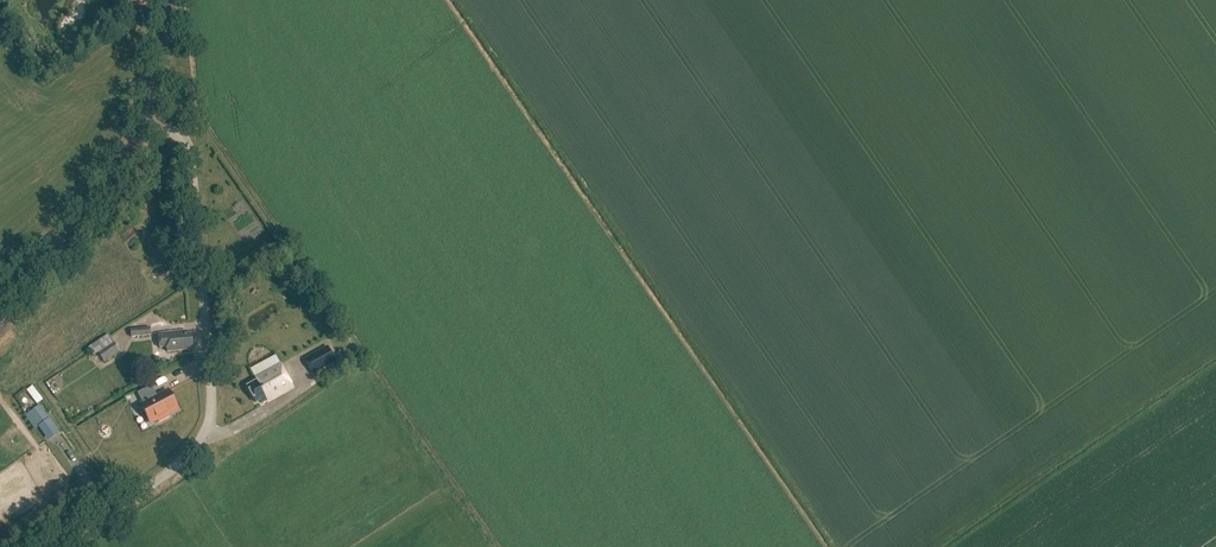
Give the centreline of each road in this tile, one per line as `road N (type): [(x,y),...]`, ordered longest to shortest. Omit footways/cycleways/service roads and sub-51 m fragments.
road 1 (residential): [(60,546),(165,476),(212,419),(190,157),(179,138),(146,118)]
road 2 (tertiary): [(0,297),(104,197),(146,118)]
road 3 (tertiary): [(146,118),(170,0)]

